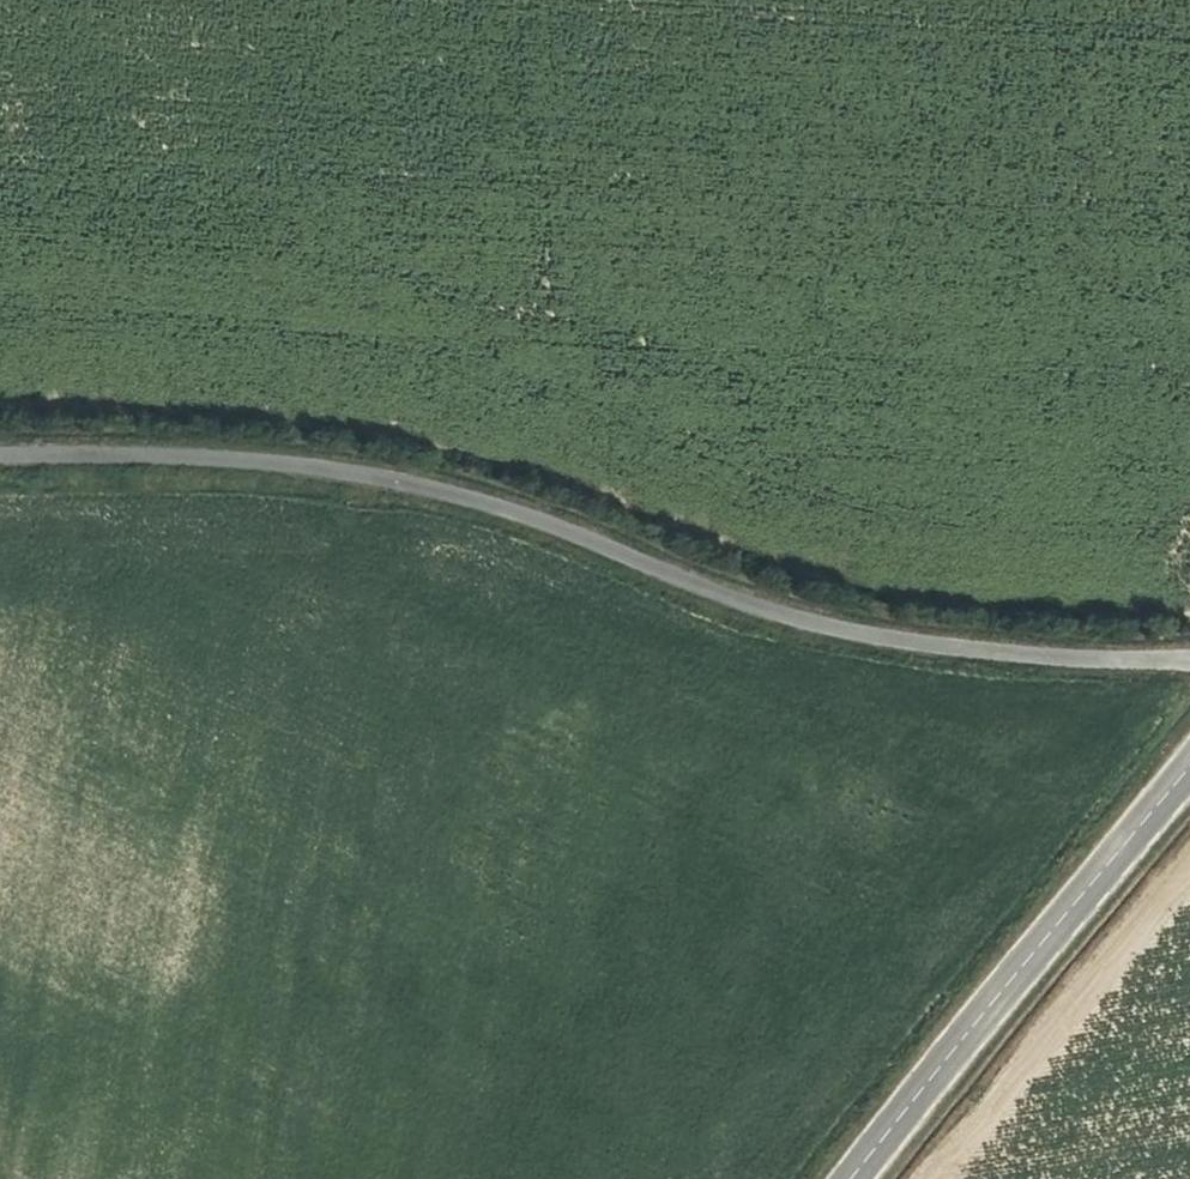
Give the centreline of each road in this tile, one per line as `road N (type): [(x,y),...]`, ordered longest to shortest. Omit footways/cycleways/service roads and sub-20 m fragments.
road 1 (unclassified): [(0,452),(204,456),(361,473),(560,524),(780,615),(888,637),(1189,662)]
road 2 (tertiary): [(855,1178),(1059,923),(1189,774)]

